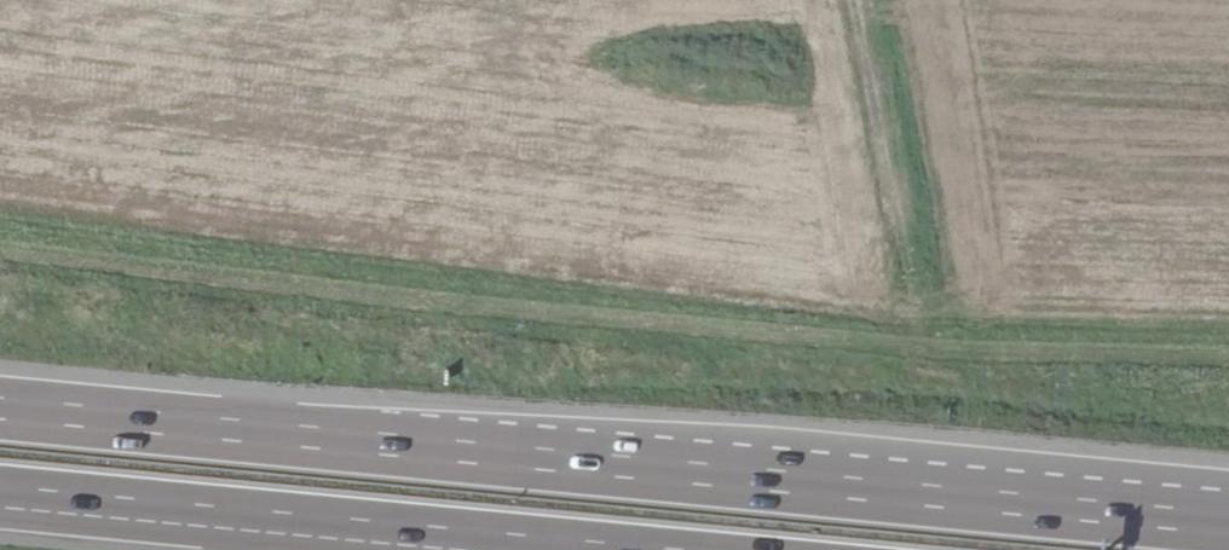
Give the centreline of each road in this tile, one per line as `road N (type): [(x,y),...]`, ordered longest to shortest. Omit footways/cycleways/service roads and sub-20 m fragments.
road 1 (motorway): [(1228,524),(0,408)]
road 2 (motorway): [(0,500),(531,549)]

